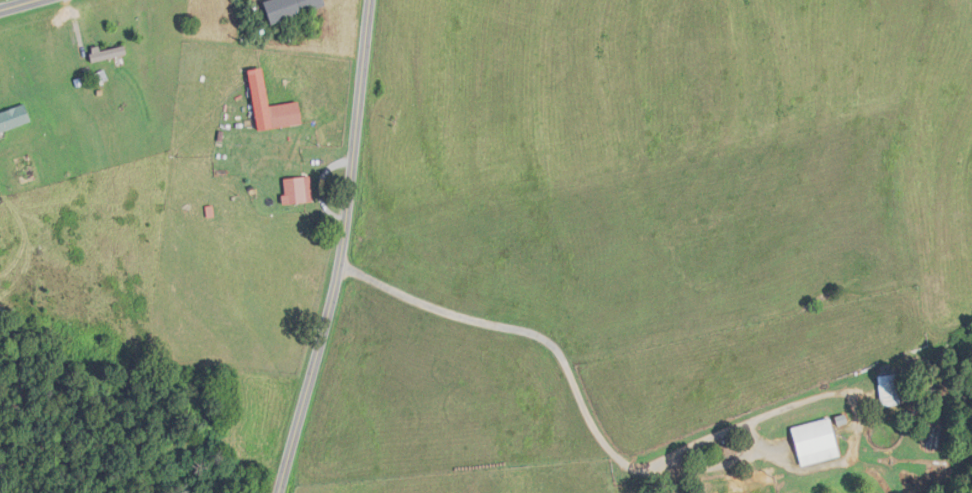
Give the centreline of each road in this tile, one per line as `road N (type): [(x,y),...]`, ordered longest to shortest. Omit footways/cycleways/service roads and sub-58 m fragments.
road 1 (tertiary): [(280,492),(341,258),(371,0)]

